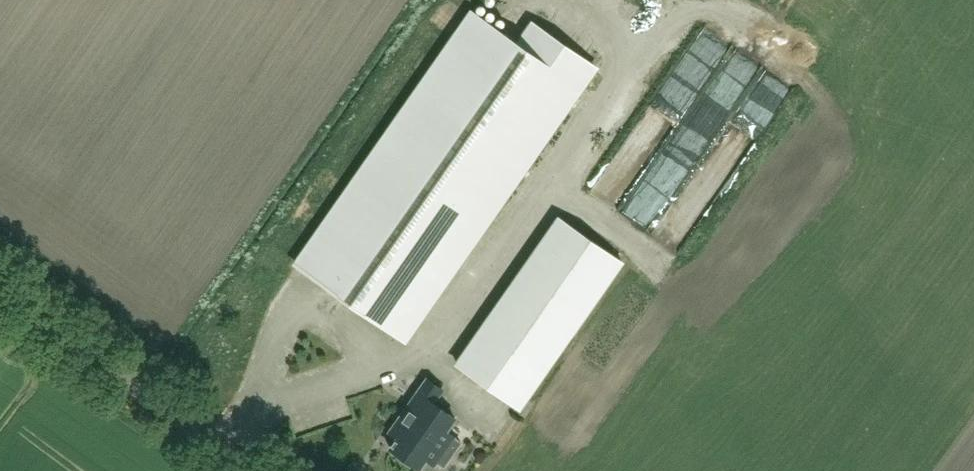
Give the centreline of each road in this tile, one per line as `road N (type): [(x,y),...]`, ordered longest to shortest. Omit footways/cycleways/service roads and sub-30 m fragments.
road 1 (track): [(568,0),(620,48),(619,76),(429,350),(238,450)]
road 2 (unclassified): [(268,470),(0,280)]

